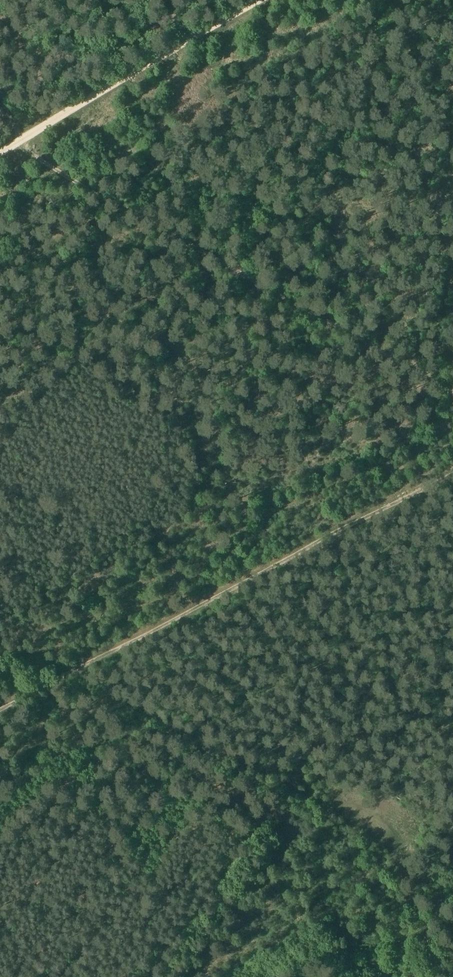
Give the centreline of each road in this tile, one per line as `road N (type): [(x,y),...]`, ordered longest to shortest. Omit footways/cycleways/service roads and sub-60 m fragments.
road 1 (track): [(0,710),(452,472)]
road 2 (track): [(452,391),(42,161),(24,140)]
road 3 (track): [(263,0),(0,154)]

